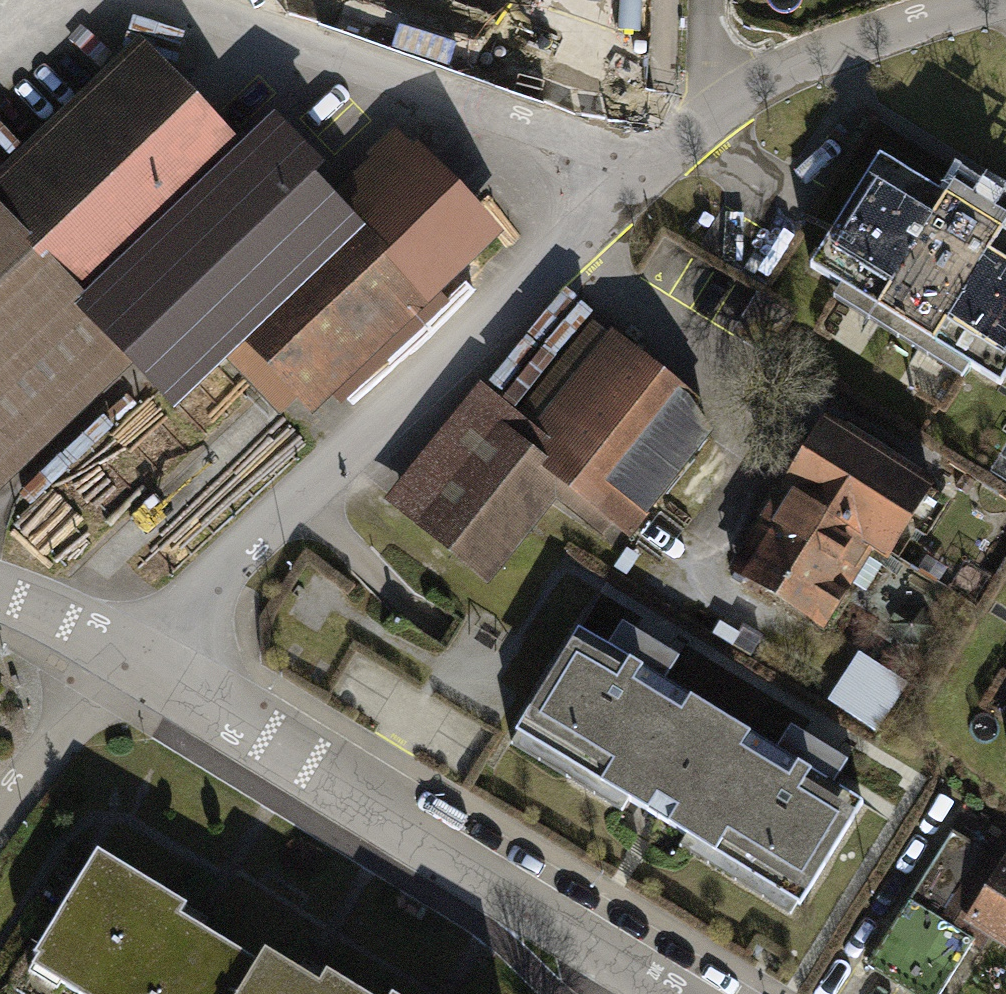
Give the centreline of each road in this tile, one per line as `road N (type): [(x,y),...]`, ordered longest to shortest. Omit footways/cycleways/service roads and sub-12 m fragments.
road 1 (residential): [(140,652),(629,186)]
road 2 (residential): [(140,652),(691,993)]
road 3 (residential): [(629,186),(555,141),(166,0)]
road 4 (residential): [(666,147),(722,98),(880,31),(978,0)]
road 5 (residential): [(0,816),(140,652)]
road 6 (residential): [(0,592),(140,652)]
road 7 (residential): [(669,0),(666,147)]

